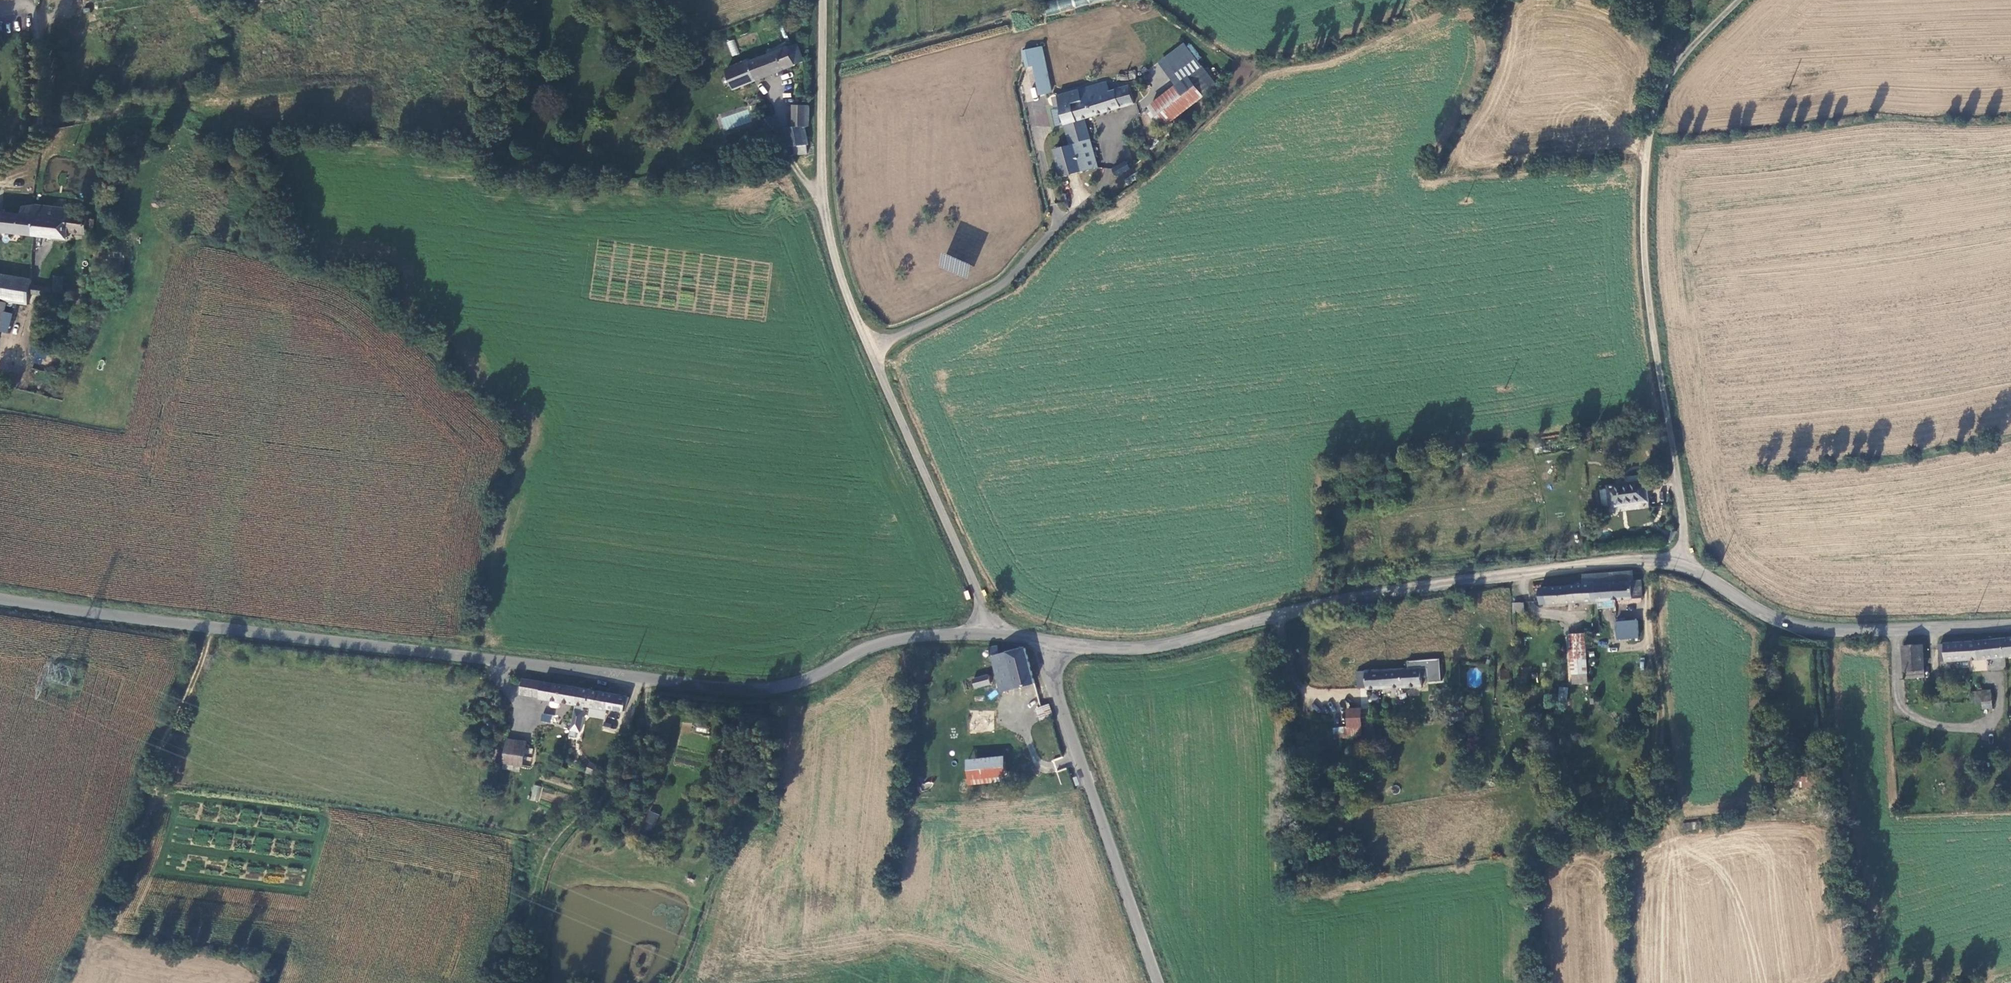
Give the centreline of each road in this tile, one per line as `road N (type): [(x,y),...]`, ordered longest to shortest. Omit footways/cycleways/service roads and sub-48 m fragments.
road 1 (unclassified): [(996,634),(909,638),(789,687),(731,687),(0,596)]
road 2 (unclassified): [(996,634),(872,351),(825,218),(822,0)]
road 3 (unclassified): [(1050,643),(1154,648),(1396,591),(1601,563),(1680,566)]
road 4 (unclassified): [(1680,566),(1684,538),(1644,317),(1638,219),(1645,124),(1683,62),(1742,0)]
road 5 (track): [(1457,0),(1313,52),(1222,67),(1141,151)]
road 6 (unclassified): [(1157,982),(1055,693),(1050,643)]
road 7 (unclassified): [(1680,566),(1767,617),(1803,629),(2010,626)]
road 8 (track): [(211,627),(166,738),(119,903)]
road 9 (track): [(609,787),(549,845),(521,937)]

